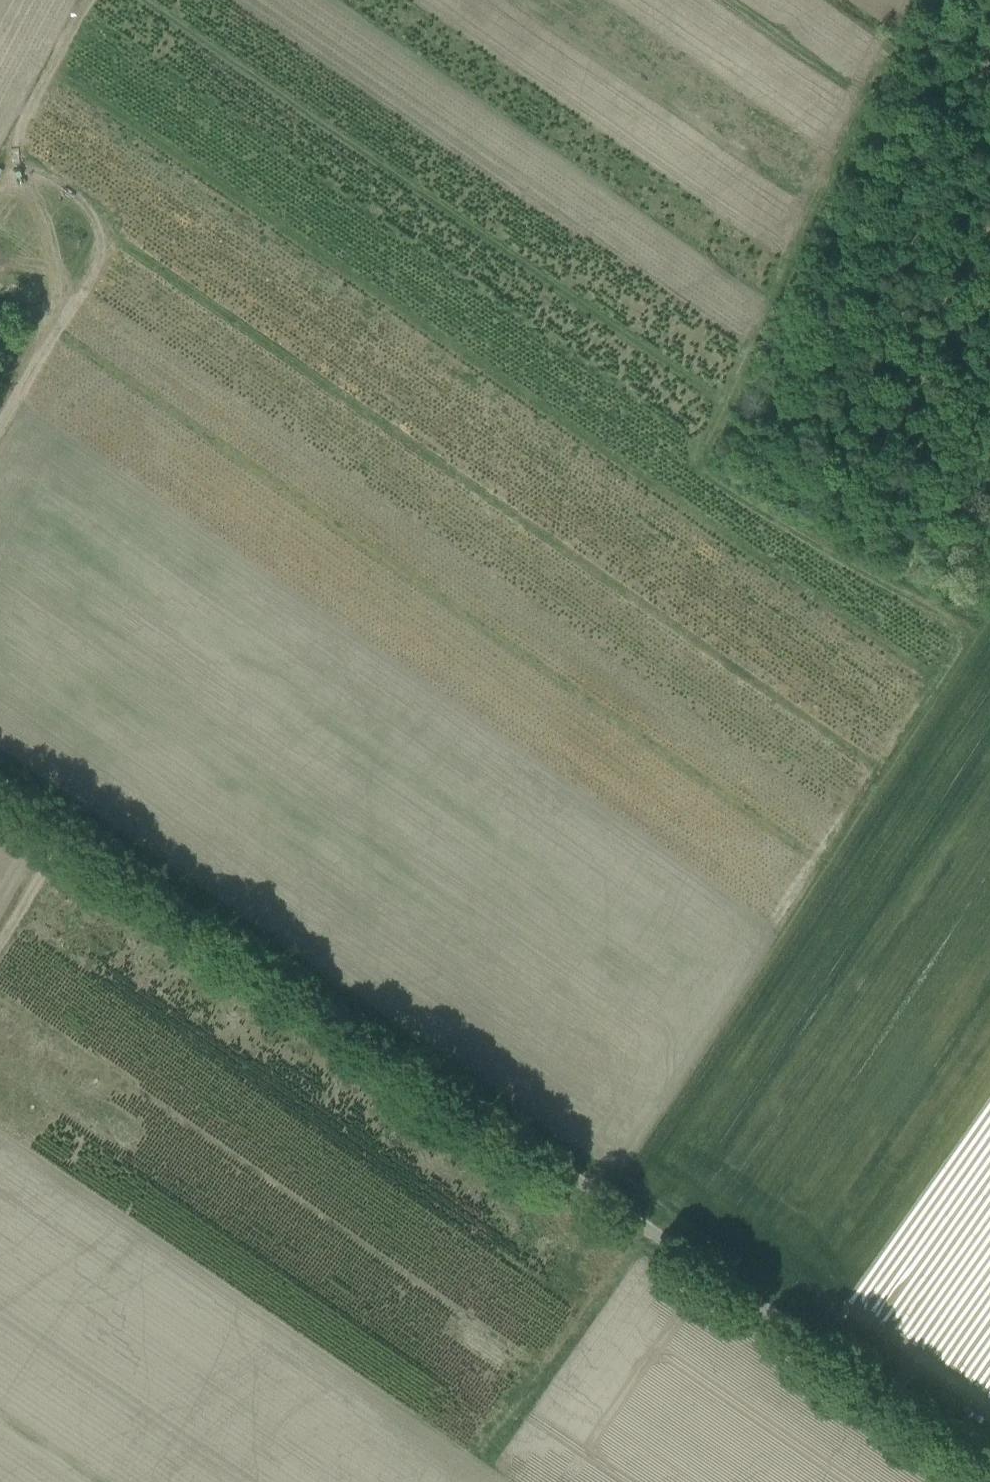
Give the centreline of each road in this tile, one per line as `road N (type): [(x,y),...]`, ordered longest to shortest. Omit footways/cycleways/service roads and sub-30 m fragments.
road 1 (unclassified): [(989,1455),(0,773)]
road 2 (track): [(0,944),(76,821)]

